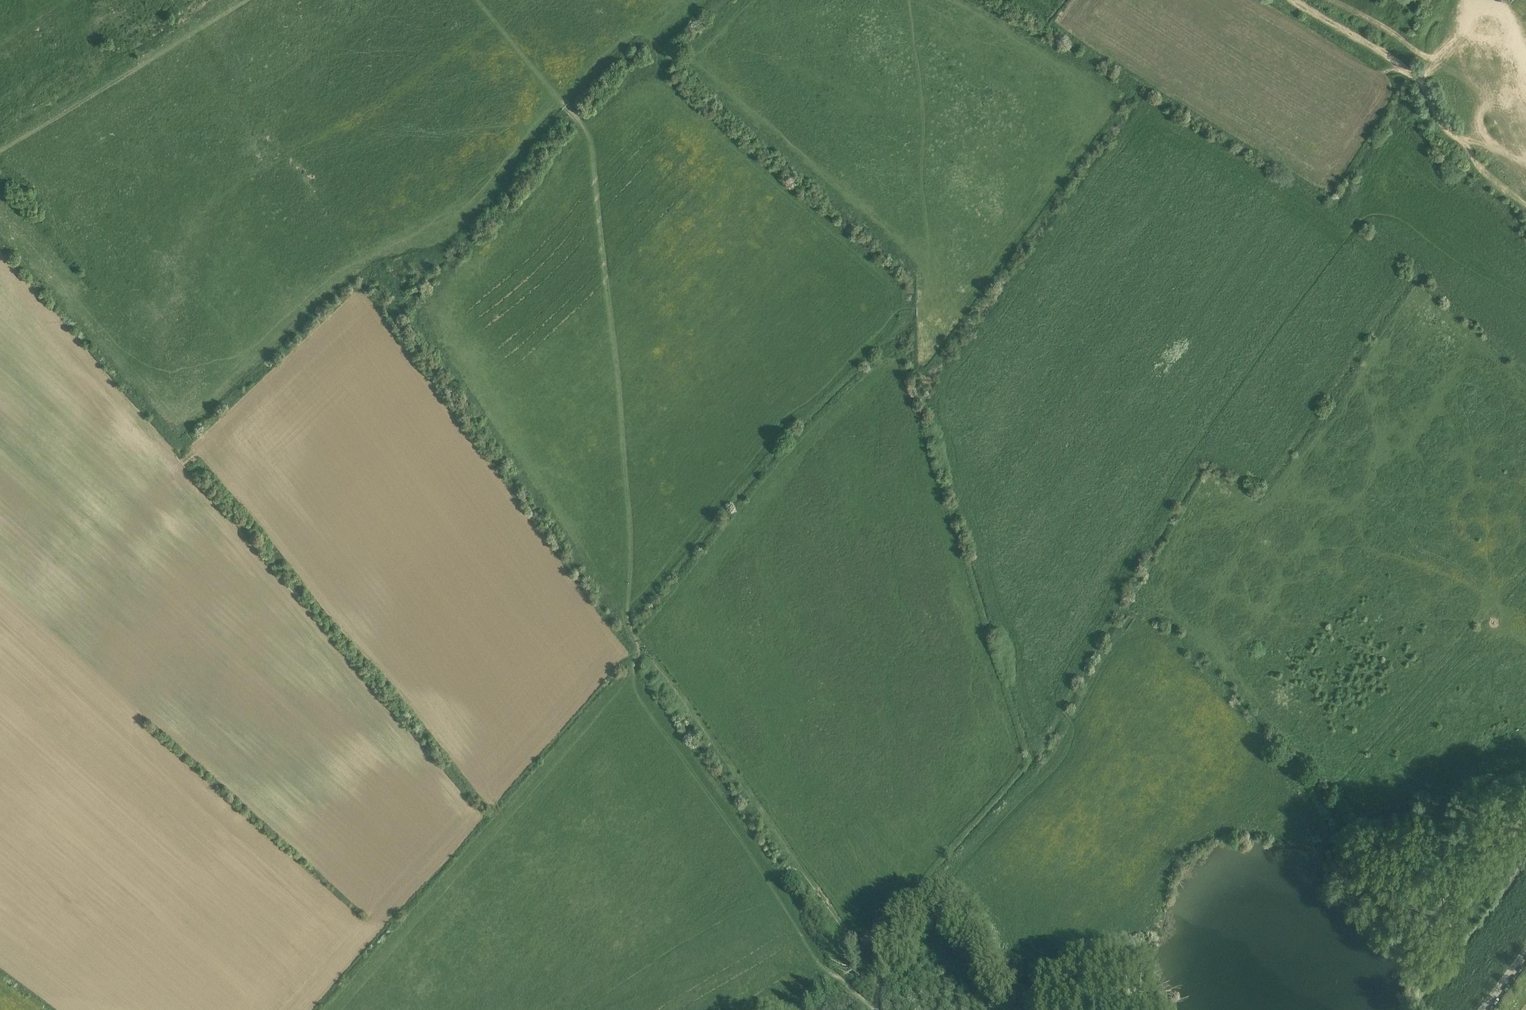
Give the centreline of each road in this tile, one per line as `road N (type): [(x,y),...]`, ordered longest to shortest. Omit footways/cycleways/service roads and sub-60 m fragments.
road 1 (track): [(877,971),(634,636),(629,496),(583,132),(555,94),(477,33),(461,0)]
road 2 (track): [(877,971),(892,937),(1050,768),(1075,724)]

